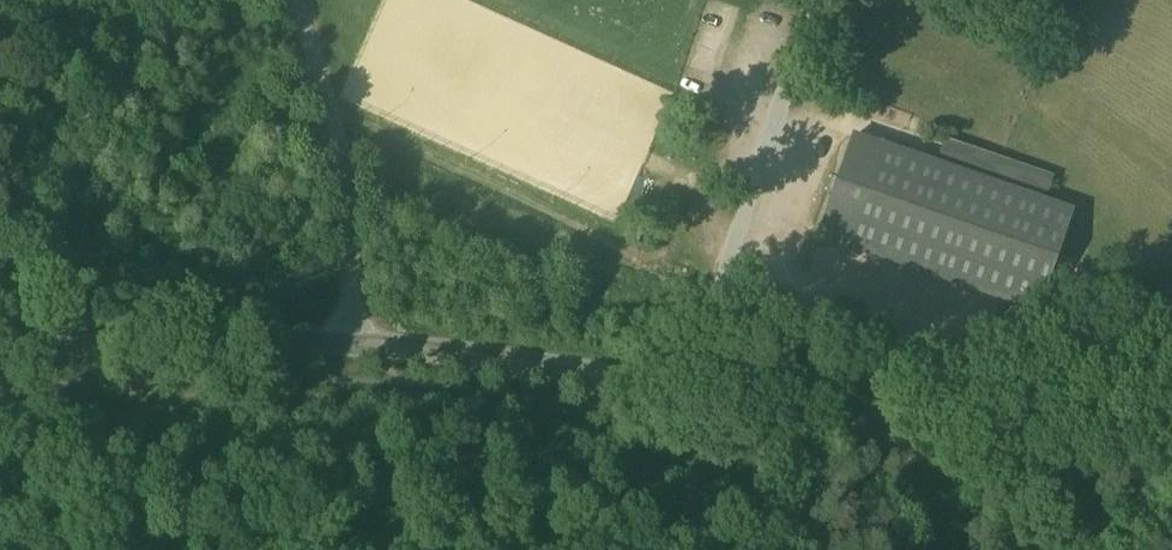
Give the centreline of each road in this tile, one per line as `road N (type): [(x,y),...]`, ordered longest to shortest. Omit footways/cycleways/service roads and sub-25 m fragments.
road 1 (unclassified): [(771,402),(898,422),(985,415),(1171,313)]
road 2 (unclassified): [(354,344),(771,402)]
road 3 (unclassified): [(0,355),(354,344)]
road 4 (unclassified): [(354,344),(342,173),(288,0)]
road 5 (track): [(791,549),(824,410)]
road 6 (track): [(1033,394),(1171,430)]
road 7 (unclassified): [(722,281),(771,402)]

